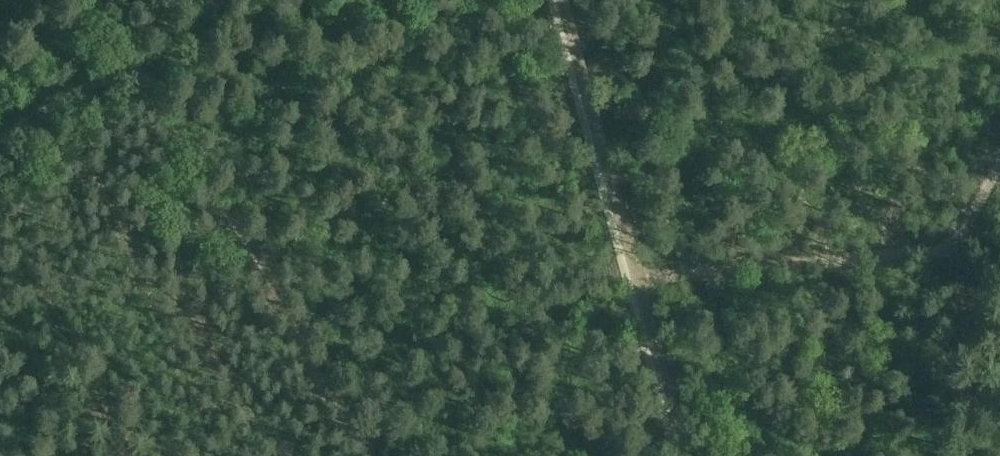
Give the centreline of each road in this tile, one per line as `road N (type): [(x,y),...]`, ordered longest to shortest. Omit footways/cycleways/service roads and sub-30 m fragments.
road 1 (track): [(682,455),(561,0)]
road 2 (track): [(129,62),(369,455)]
road 3 (track): [(960,248),(624,277)]
road 4 (track): [(129,62),(0,141)]
road 5 (track): [(960,248),(999,112)]

